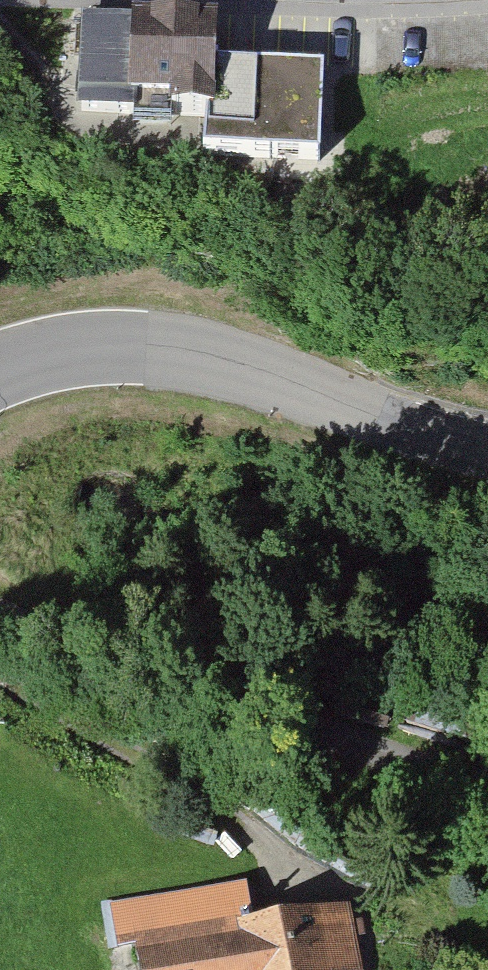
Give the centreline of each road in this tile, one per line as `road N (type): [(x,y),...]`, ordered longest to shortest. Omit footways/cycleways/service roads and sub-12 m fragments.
road 1 (unclassified): [(0,617),(487,799)]
road 2 (tertiary): [(487,448),(232,355),(139,340),(19,356),(0,366)]
road 3 (track): [(0,680),(193,790),(301,881)]

